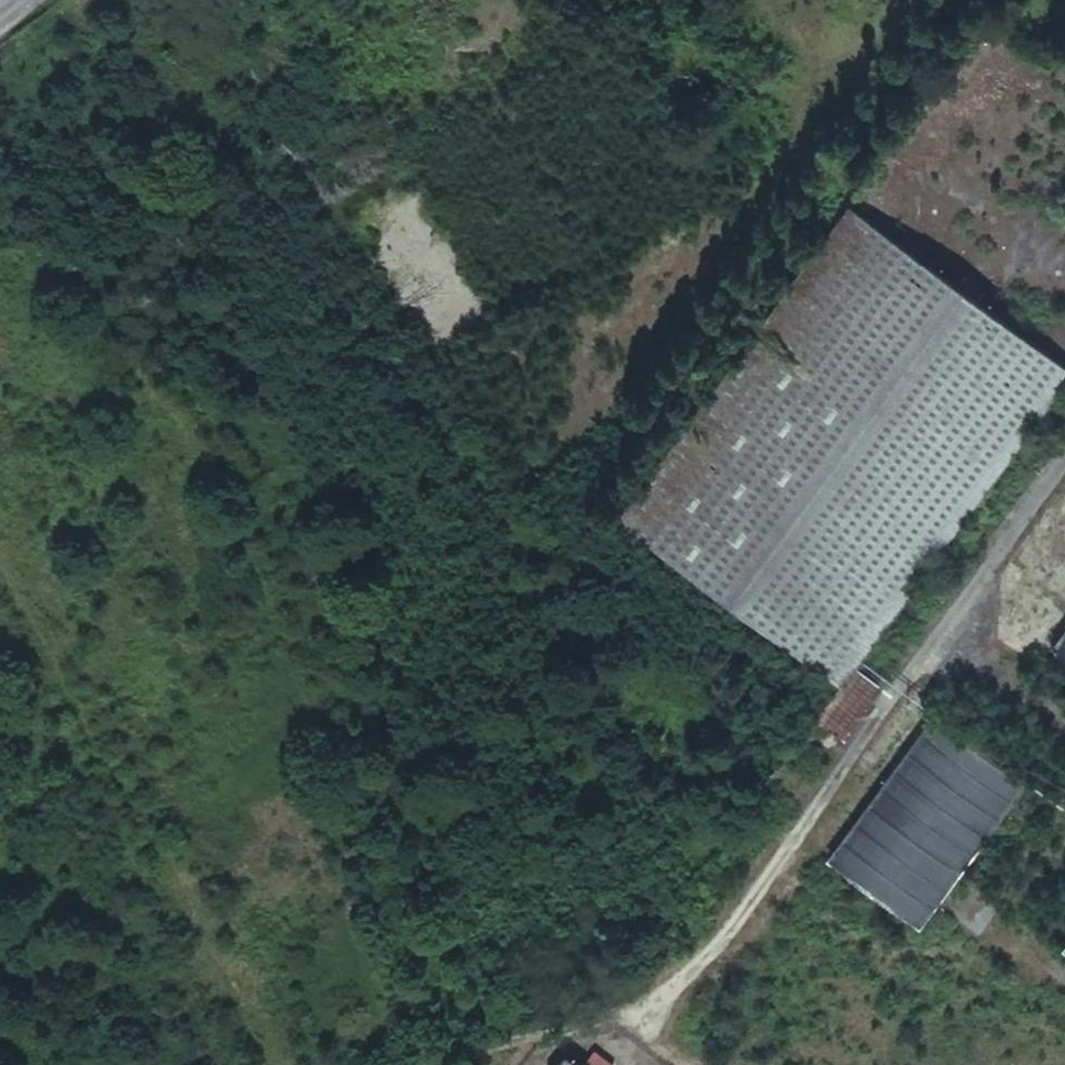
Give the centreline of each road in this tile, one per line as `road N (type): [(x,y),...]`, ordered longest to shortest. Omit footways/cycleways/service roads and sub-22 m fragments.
road 1 (track): [(1064,715),(943,634)]

